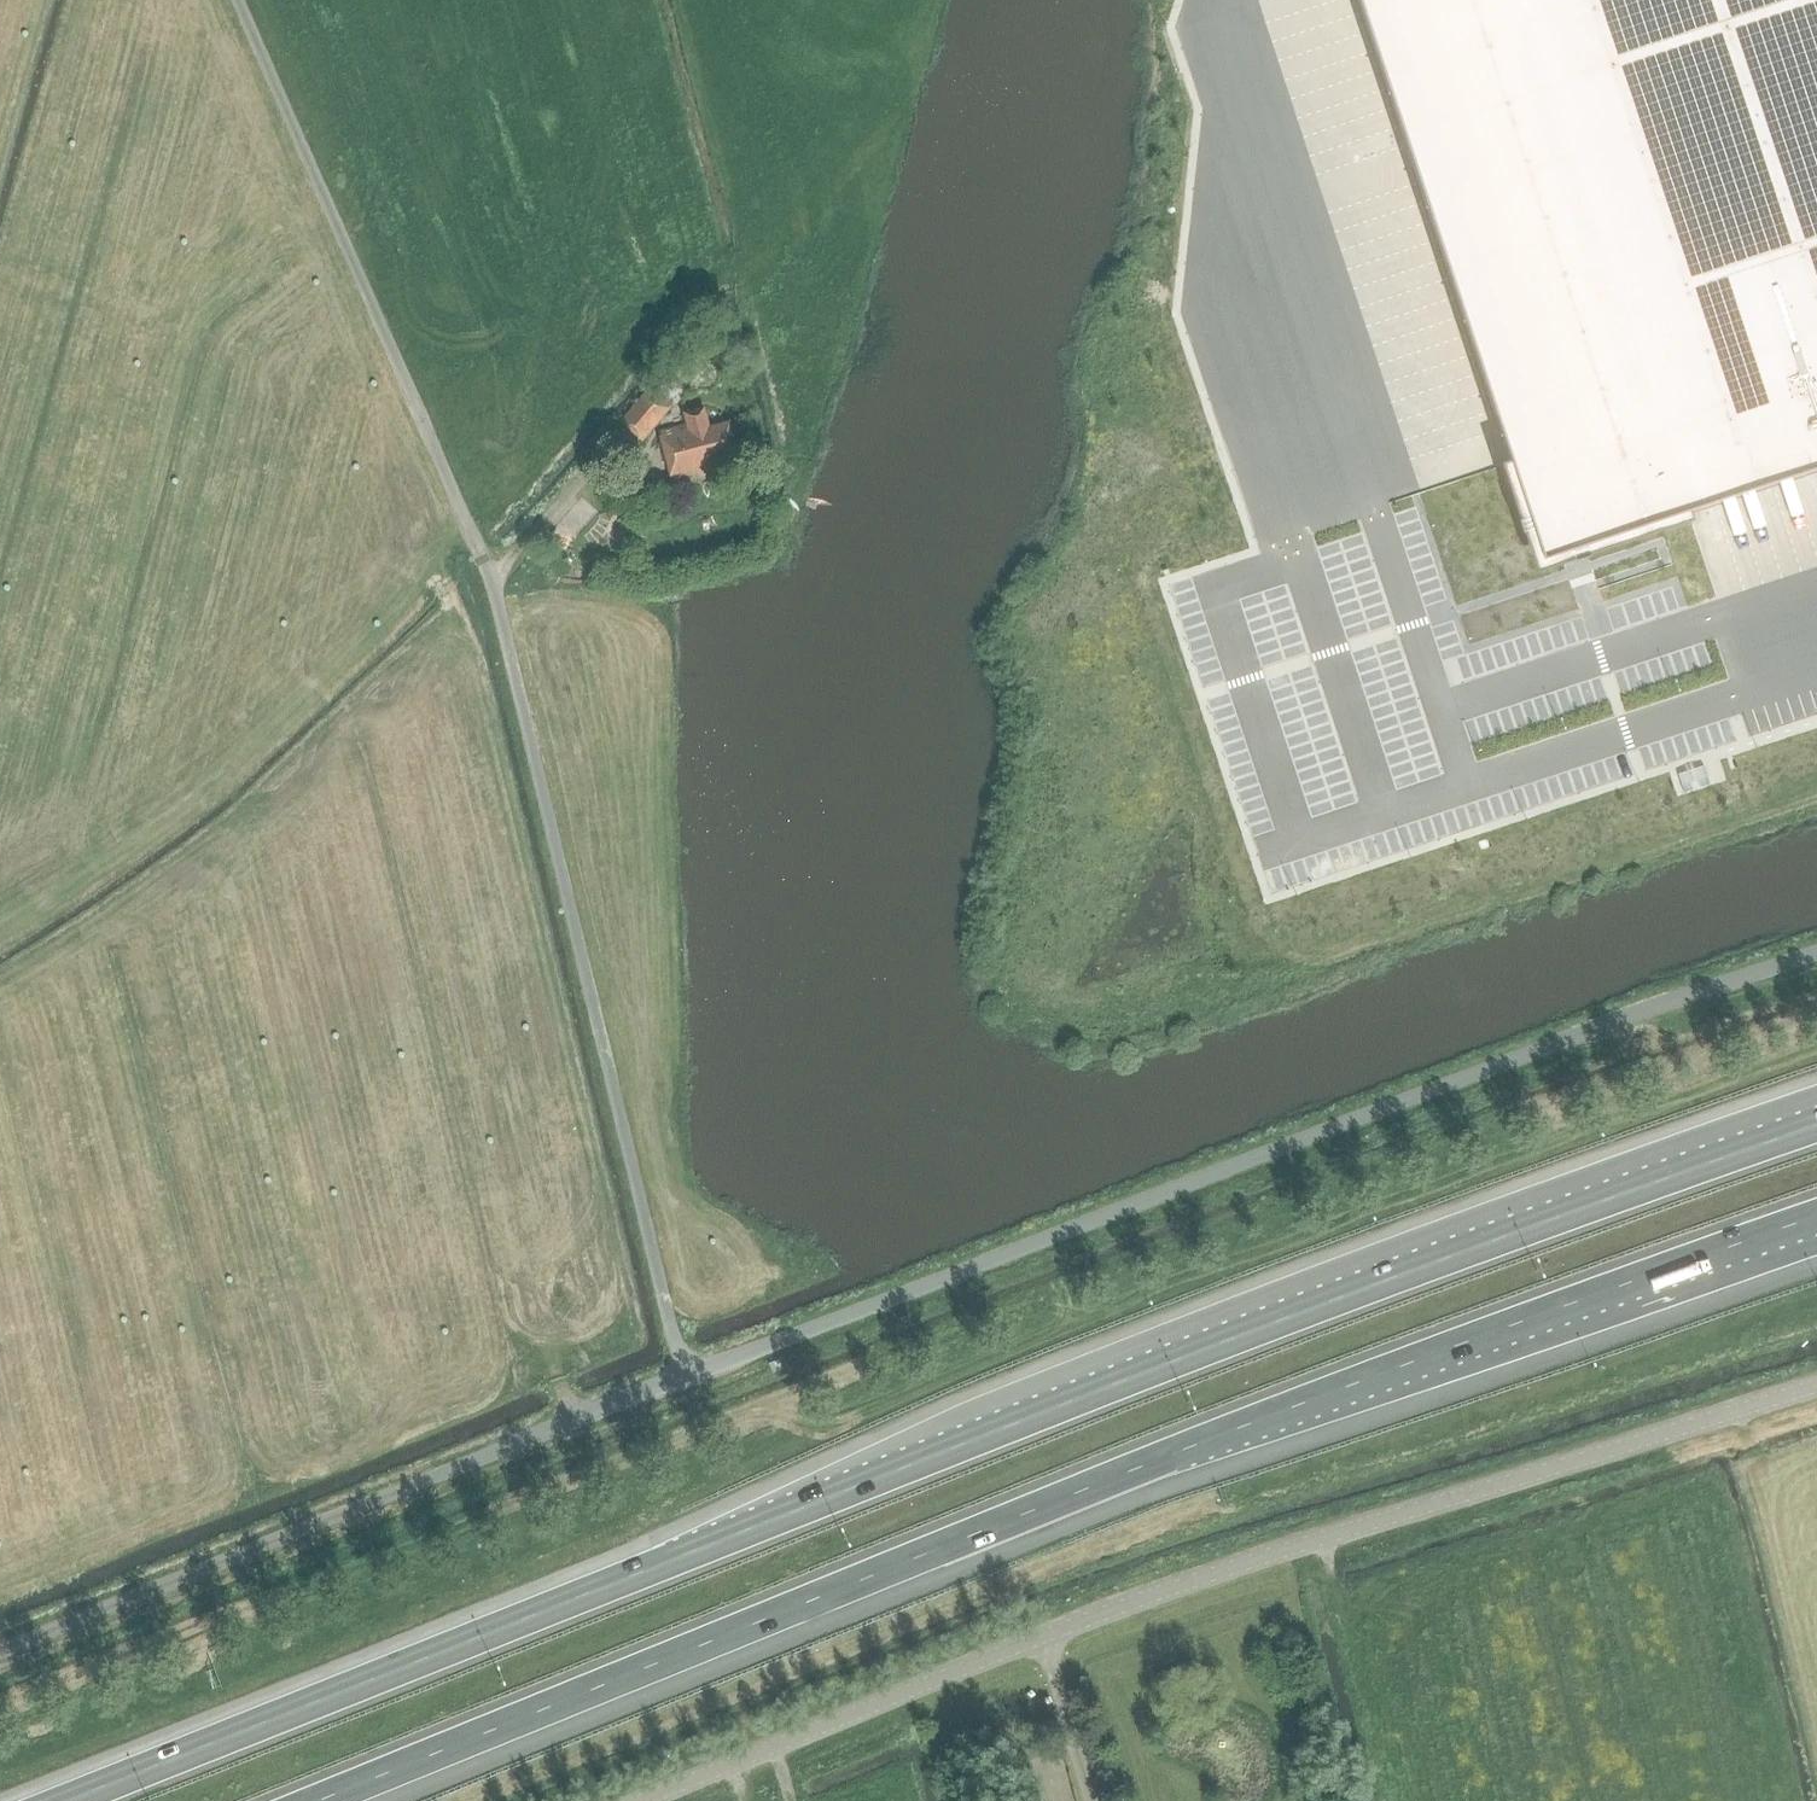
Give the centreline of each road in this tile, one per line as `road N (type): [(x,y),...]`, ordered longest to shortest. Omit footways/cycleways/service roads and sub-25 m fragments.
road 1 (motorway): [(1816,1126),(1184,1356),(66,1800)]
road 2 (motorway): [(317,1800),(1187,1448),(1816,1216)]
road 3 (unclassified): [(682,1382),(562,963),(477,555),(234,0)]
road 4 (tertiary): [(637,1800),(1138,1600),(1816,1387)]
road 5 (unclassified): [(682,1382),(1598,1030)]
road 6 (unclassified): [(0,1653),(682,1382)]
road 7 (unclassified): [(1816,959),(1598,1030)]

